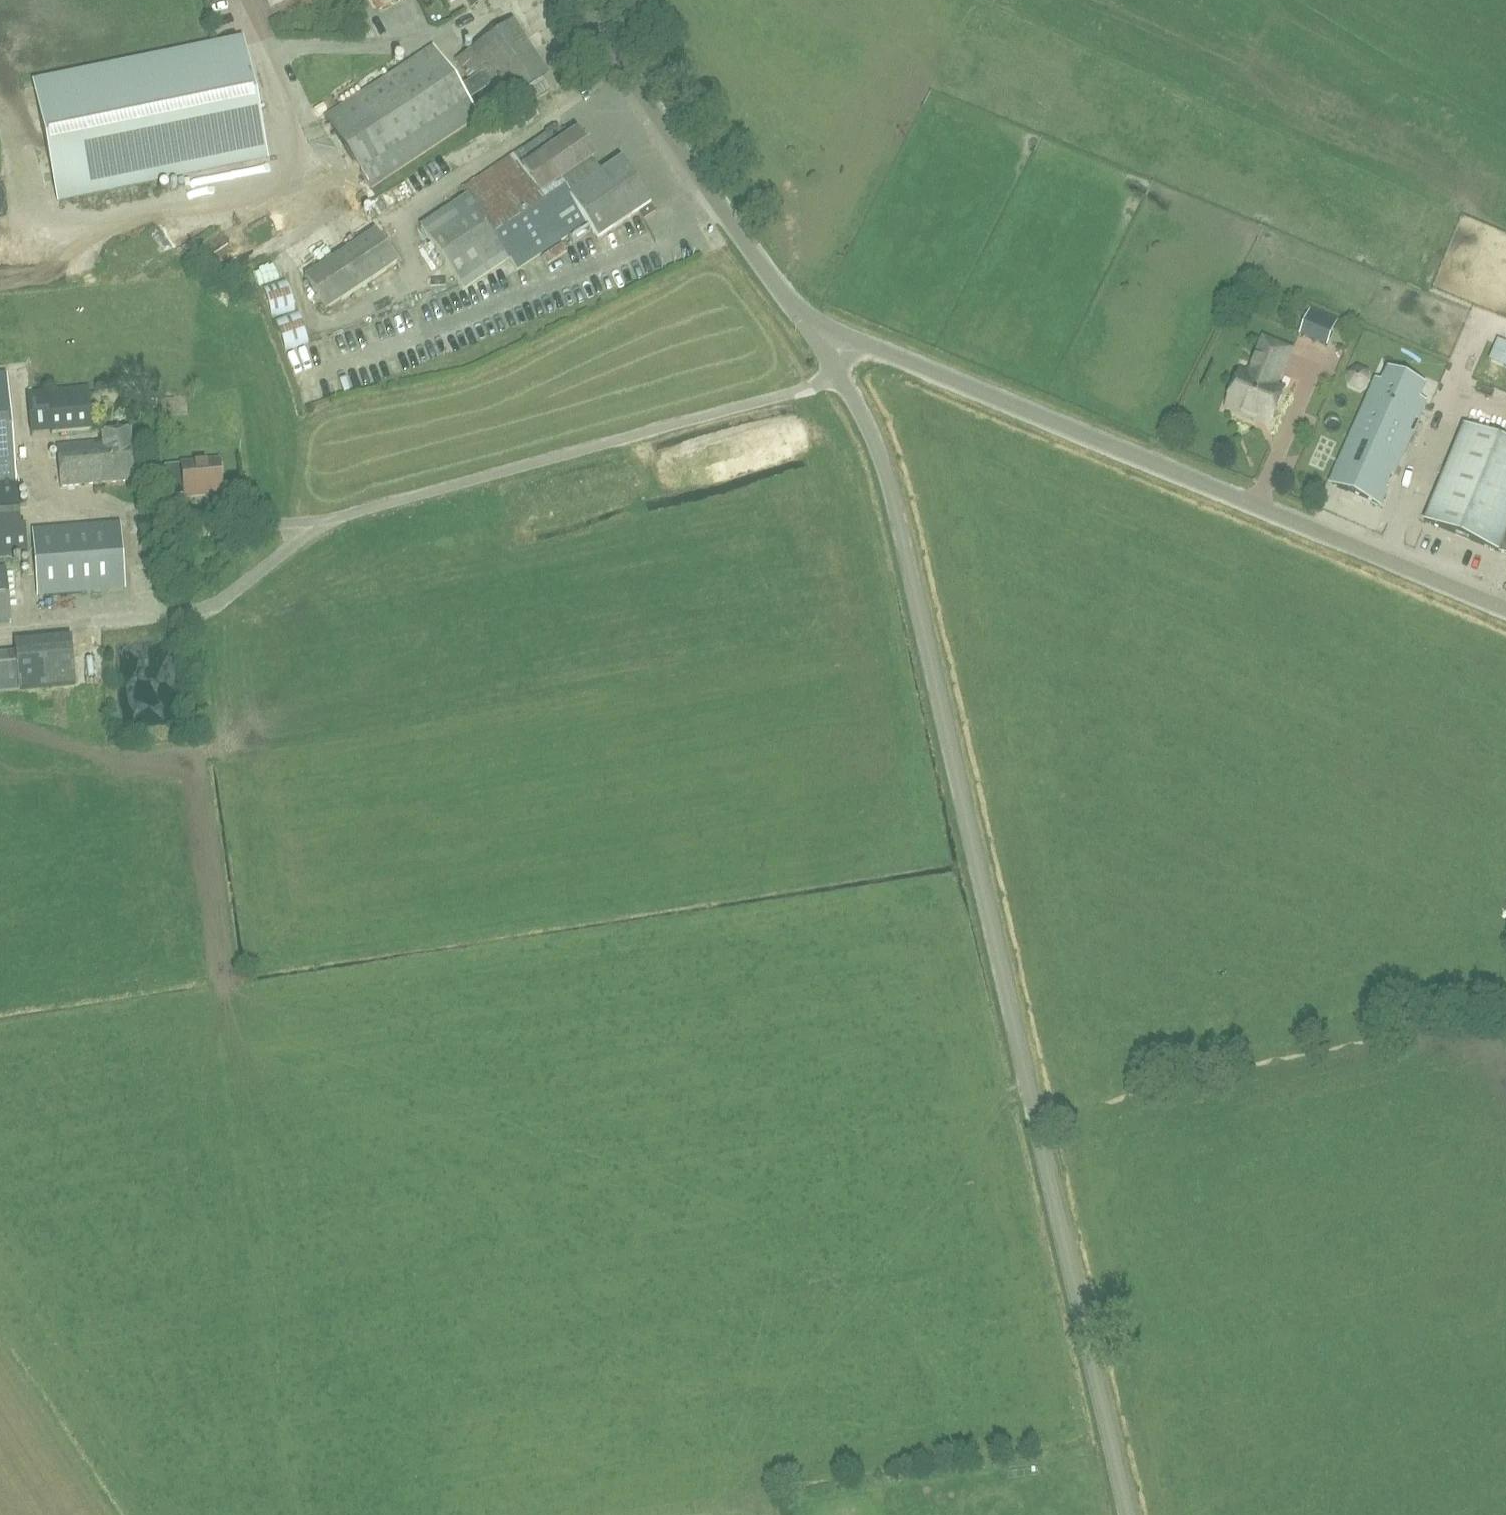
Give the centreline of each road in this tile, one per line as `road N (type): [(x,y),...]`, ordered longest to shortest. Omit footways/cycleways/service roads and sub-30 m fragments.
road 1 (unclassified): [(1127,1514),(875,446),(836,371),(836,345)]
road 2 (unclassified): [(1505,609),(893,354),(836,345)]
road 3 (unclassified): [(836,345),(776,286),(574,0)]
road 4 (track): [(188,612),(227,990)]

